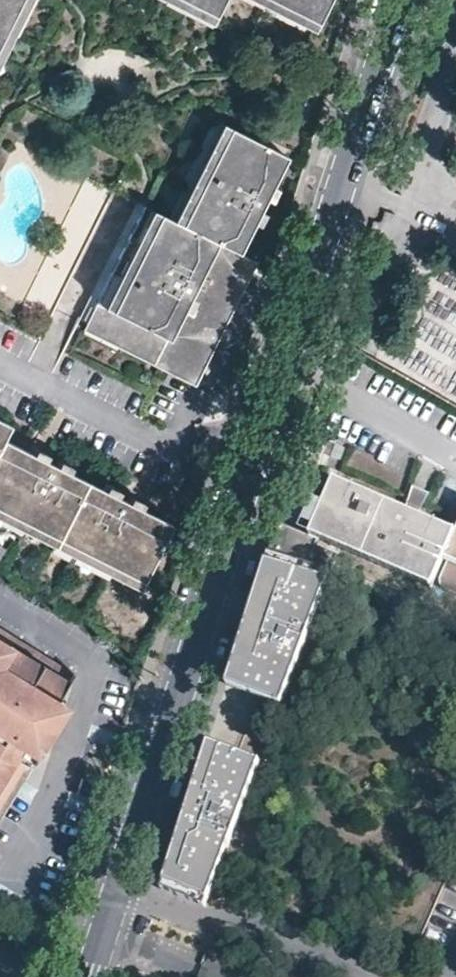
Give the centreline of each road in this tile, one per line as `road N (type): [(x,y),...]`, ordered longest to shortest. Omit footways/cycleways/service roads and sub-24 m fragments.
road 1 (tertiary): [(106,928),(399,0)]
road 2 (residential): [(225,976),(106,928)]

